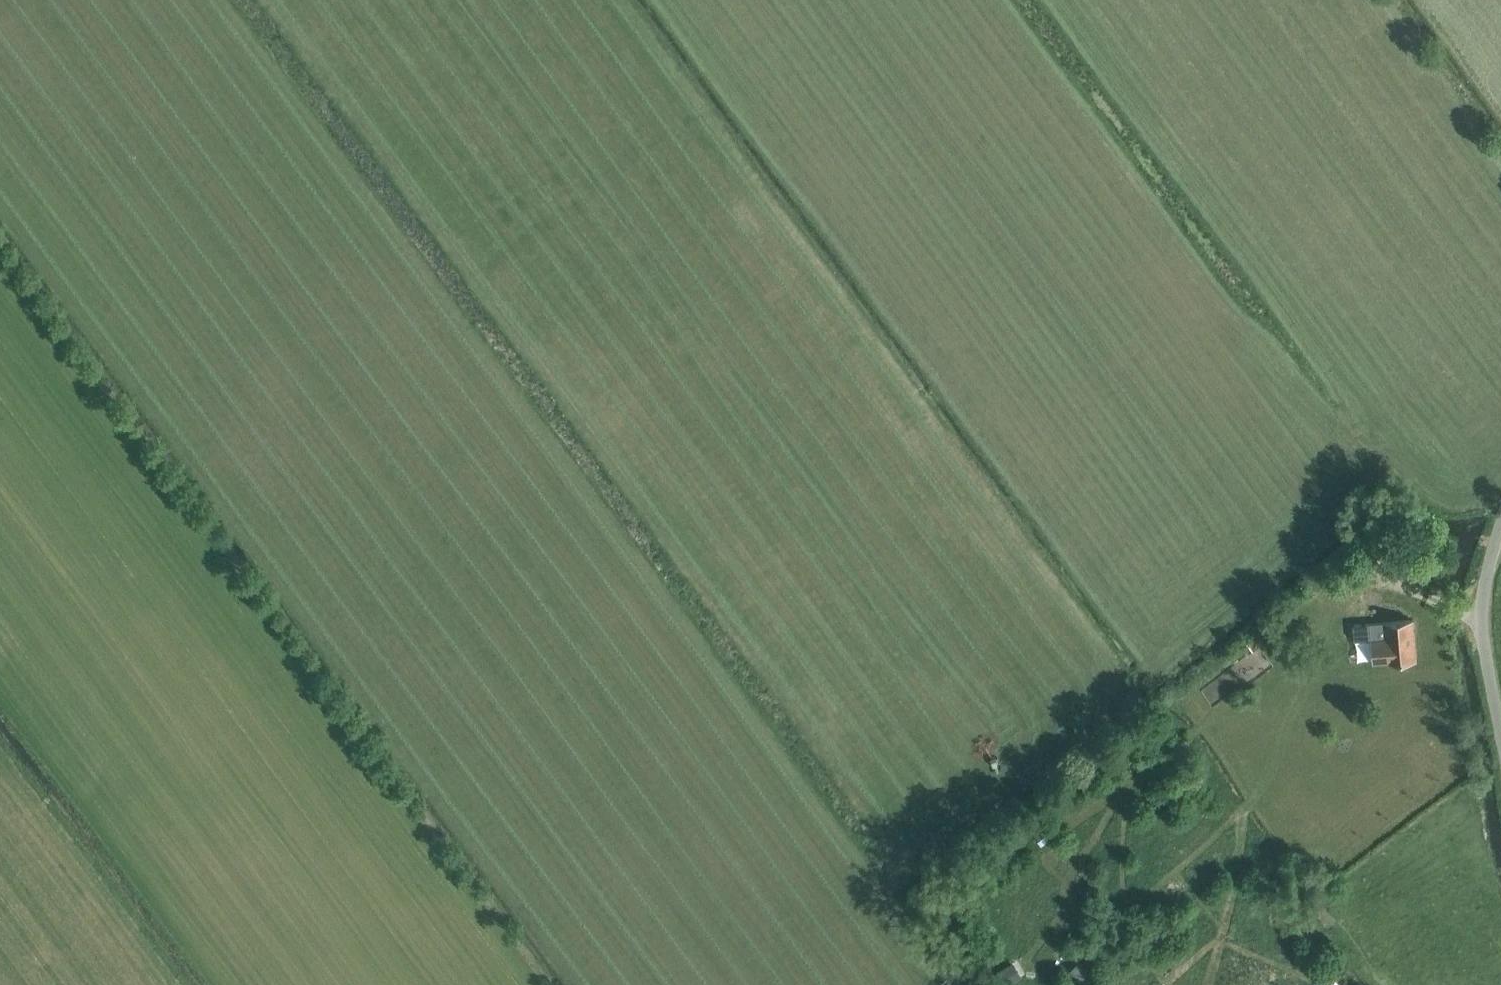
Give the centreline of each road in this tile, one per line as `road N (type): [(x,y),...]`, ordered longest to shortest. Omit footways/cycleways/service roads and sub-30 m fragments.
road 1 (unclassified): [(1500,741),(1482,604),(1500,526)]

